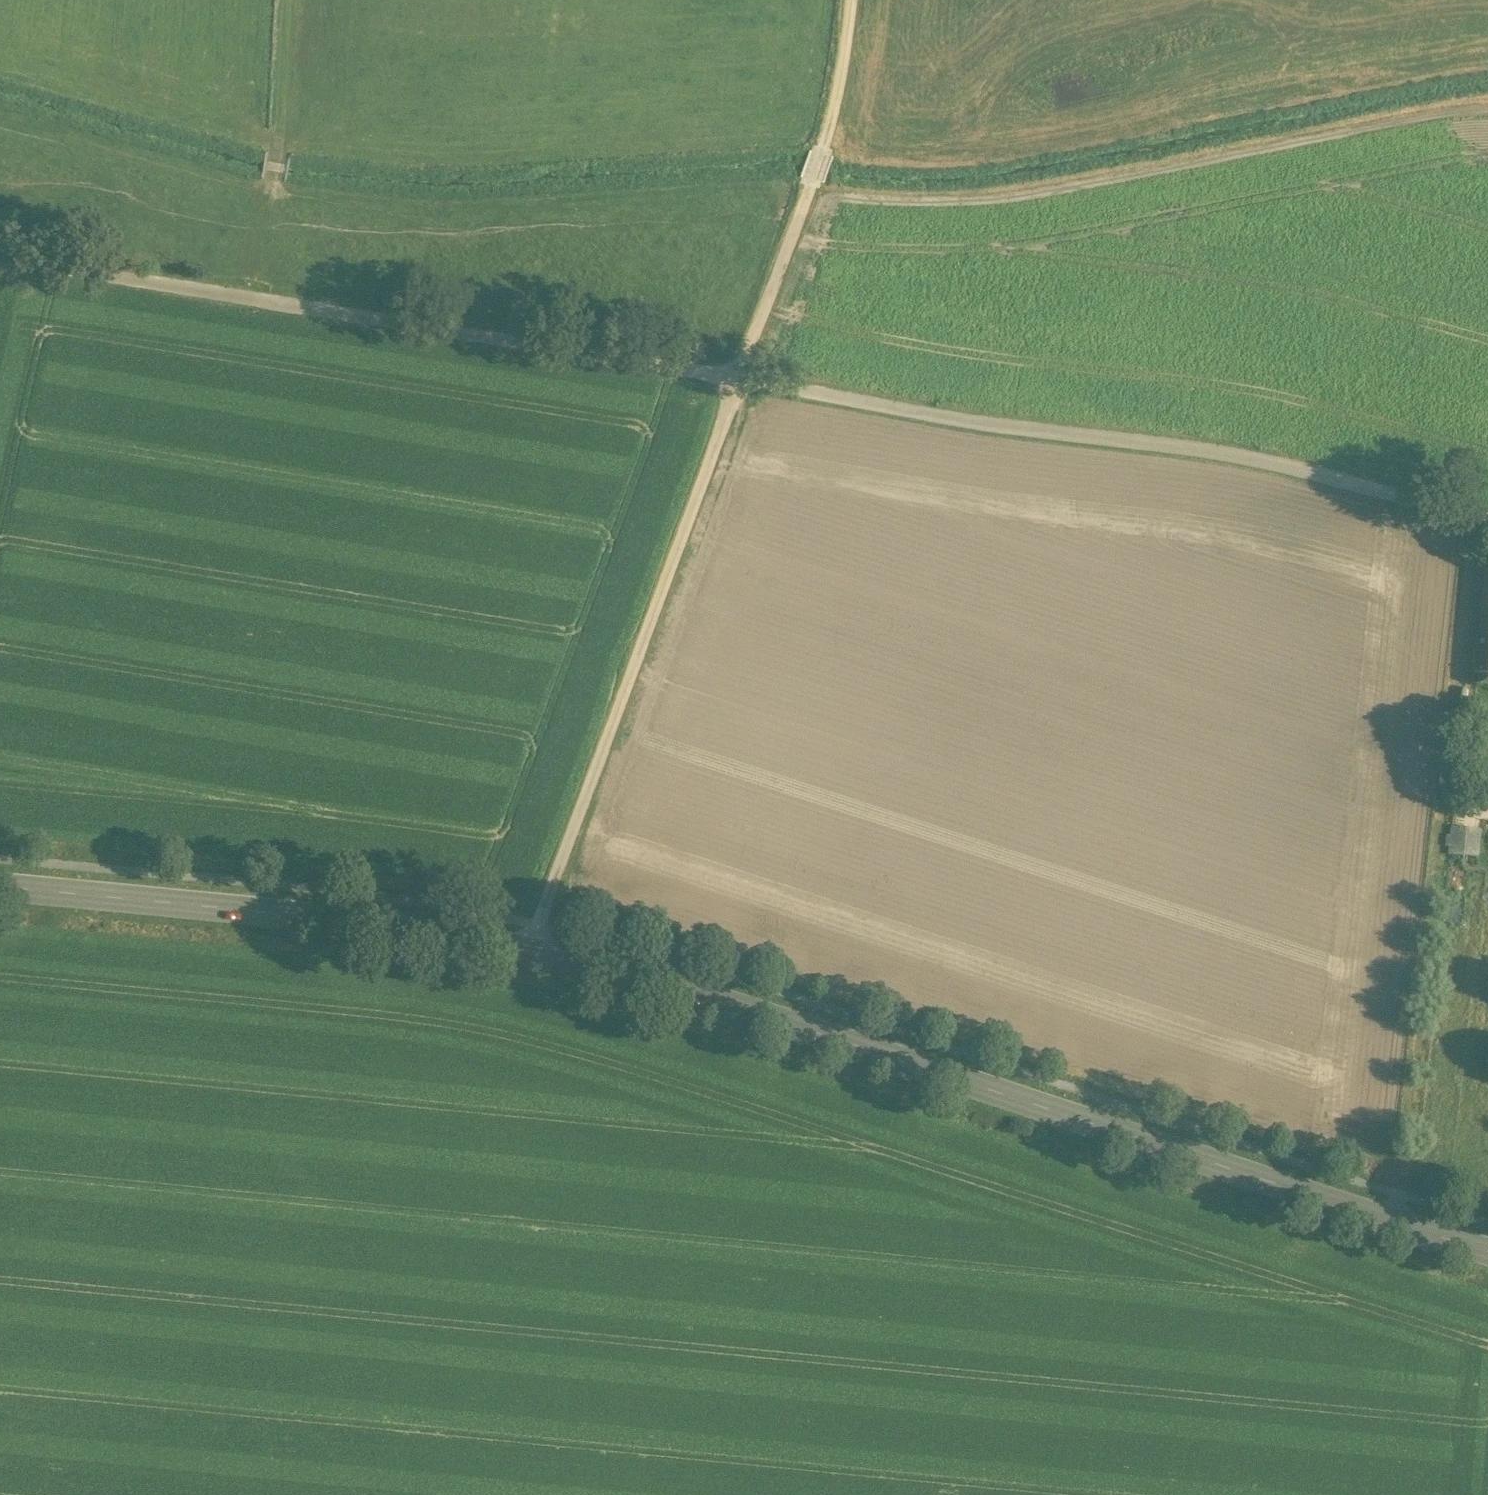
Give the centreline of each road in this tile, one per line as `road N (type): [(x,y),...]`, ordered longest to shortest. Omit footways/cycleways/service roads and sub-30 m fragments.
road 1 (secondary): [(0,888),(315,920),(529,955),(1487,1249)]
road 2 (unclassified): [(1487,520),(1288,466),(970,421),(0,258)]
road 3 (track): [(849,0),(835,113),(529,955)]

